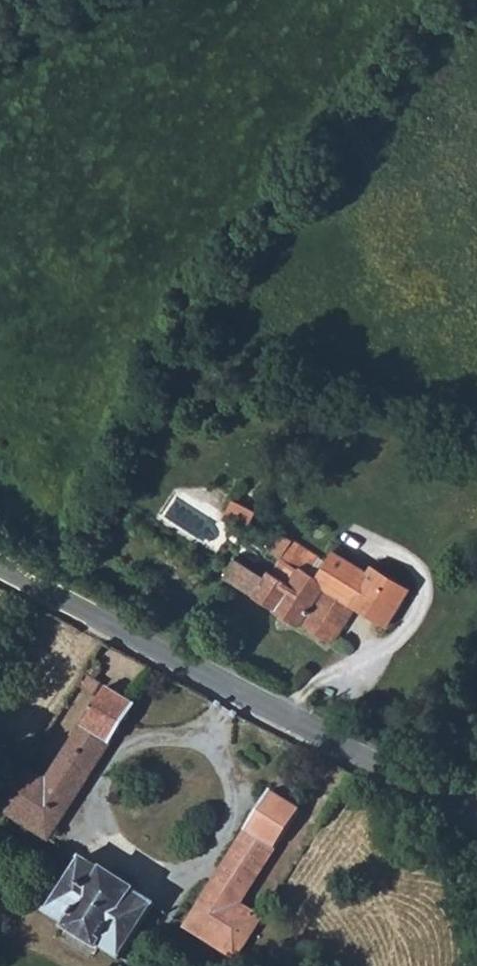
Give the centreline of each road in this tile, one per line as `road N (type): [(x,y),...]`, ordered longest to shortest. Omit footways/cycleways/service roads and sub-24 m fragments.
road 1 (residential): [(476,814),(0,565)]

